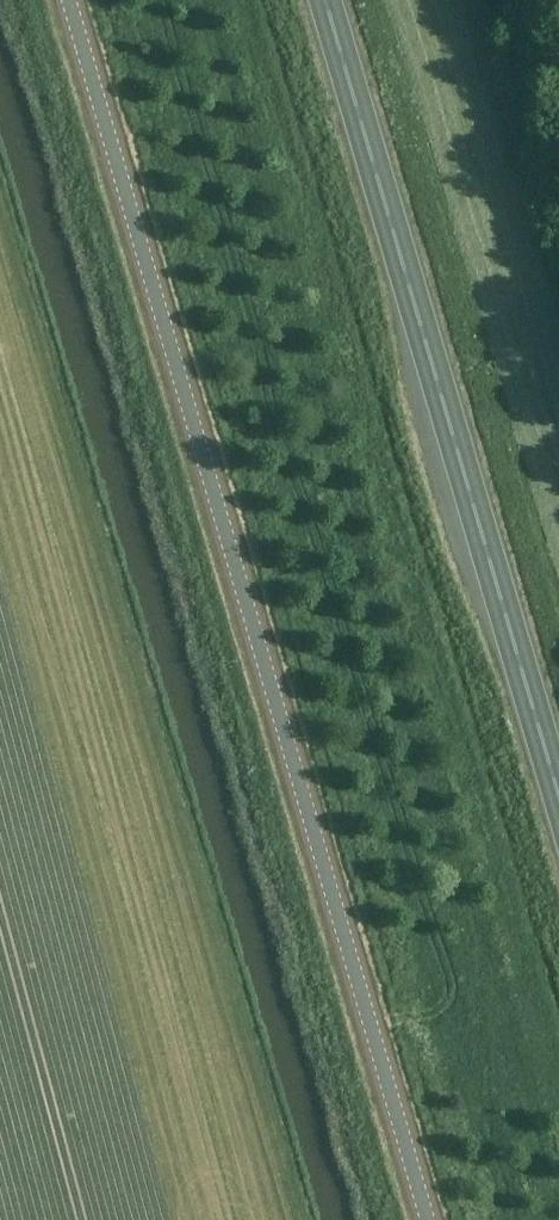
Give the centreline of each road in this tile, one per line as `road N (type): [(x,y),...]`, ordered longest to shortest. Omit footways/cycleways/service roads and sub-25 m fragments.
road 1 (unclassified): [(425,1219),(61,0)]
road 2 (trunk): [(558,792),(326,0)]

